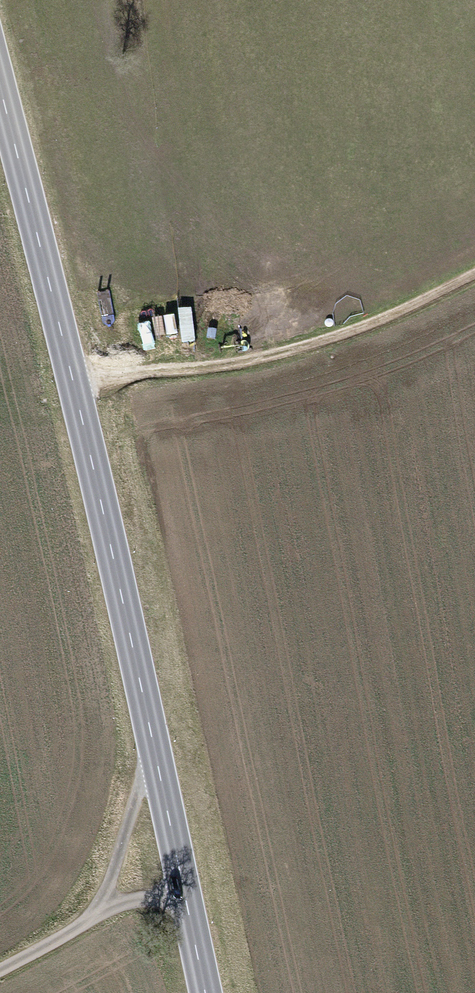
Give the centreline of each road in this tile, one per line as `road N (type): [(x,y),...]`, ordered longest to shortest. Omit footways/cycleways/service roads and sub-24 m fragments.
road 1 (primary): [(154,744),(0,88)]
road 2 (track): [(72,379),(261,361),(414,307),(474,273)]
road 3 (residential): [(154,744),(102,910)]
road 4 (primary): [(183,889),(154,744)]

